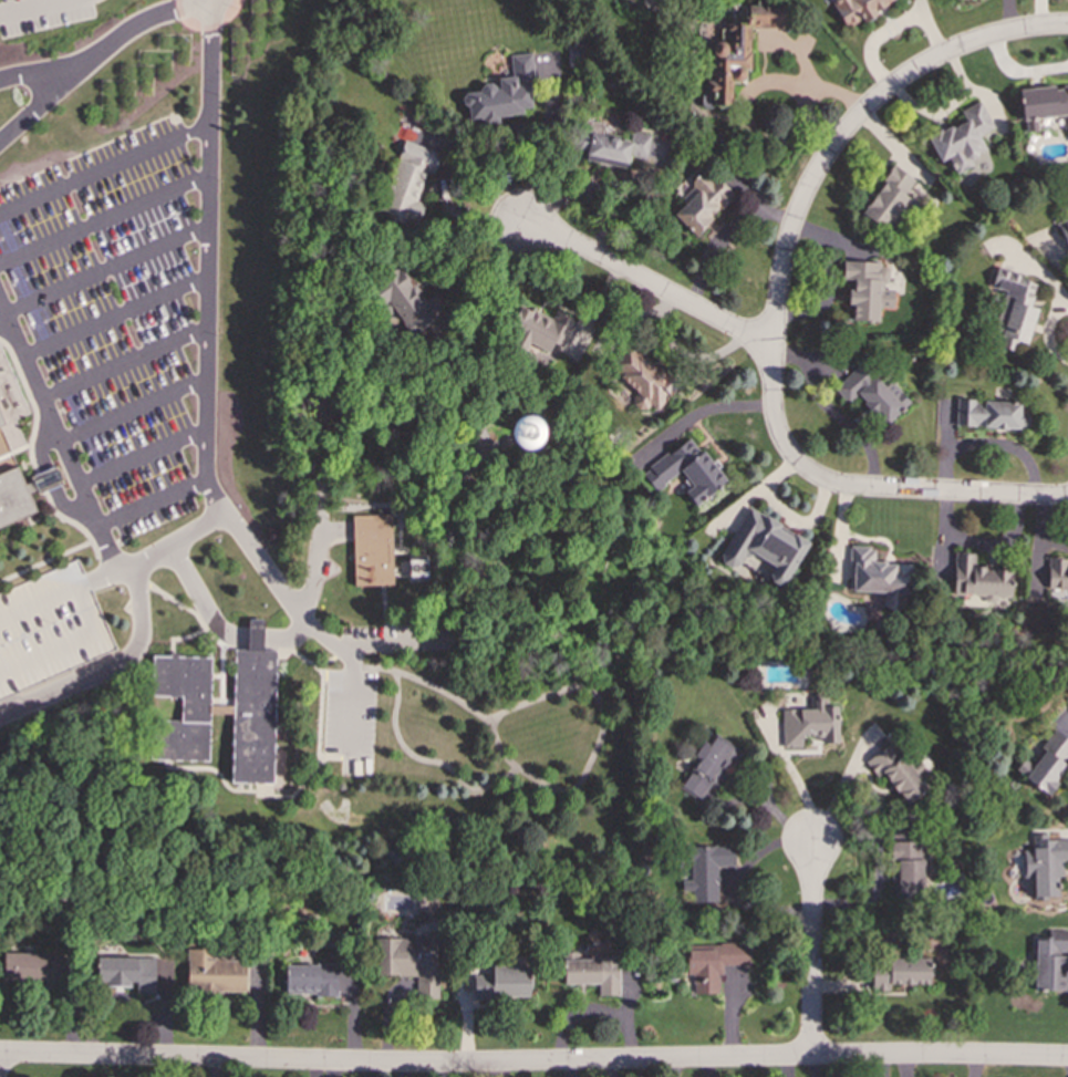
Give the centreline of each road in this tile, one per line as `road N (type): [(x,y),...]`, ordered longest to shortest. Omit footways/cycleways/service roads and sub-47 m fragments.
road 1 (residential): [(1067,1059),(403,1064),(0,1055)]
road 2 (residential): [(1067,26),(973,43),(892,86),(853,122),(795,218),(770,343),(776,425),(795,458),(821,479),(903,490)]
road 3 (residential): [(770,343),(525,222)]
road 4 (residential): [(811,1057),(809,839)]
road 5 (residential): [(903,490),(1067,499)]

